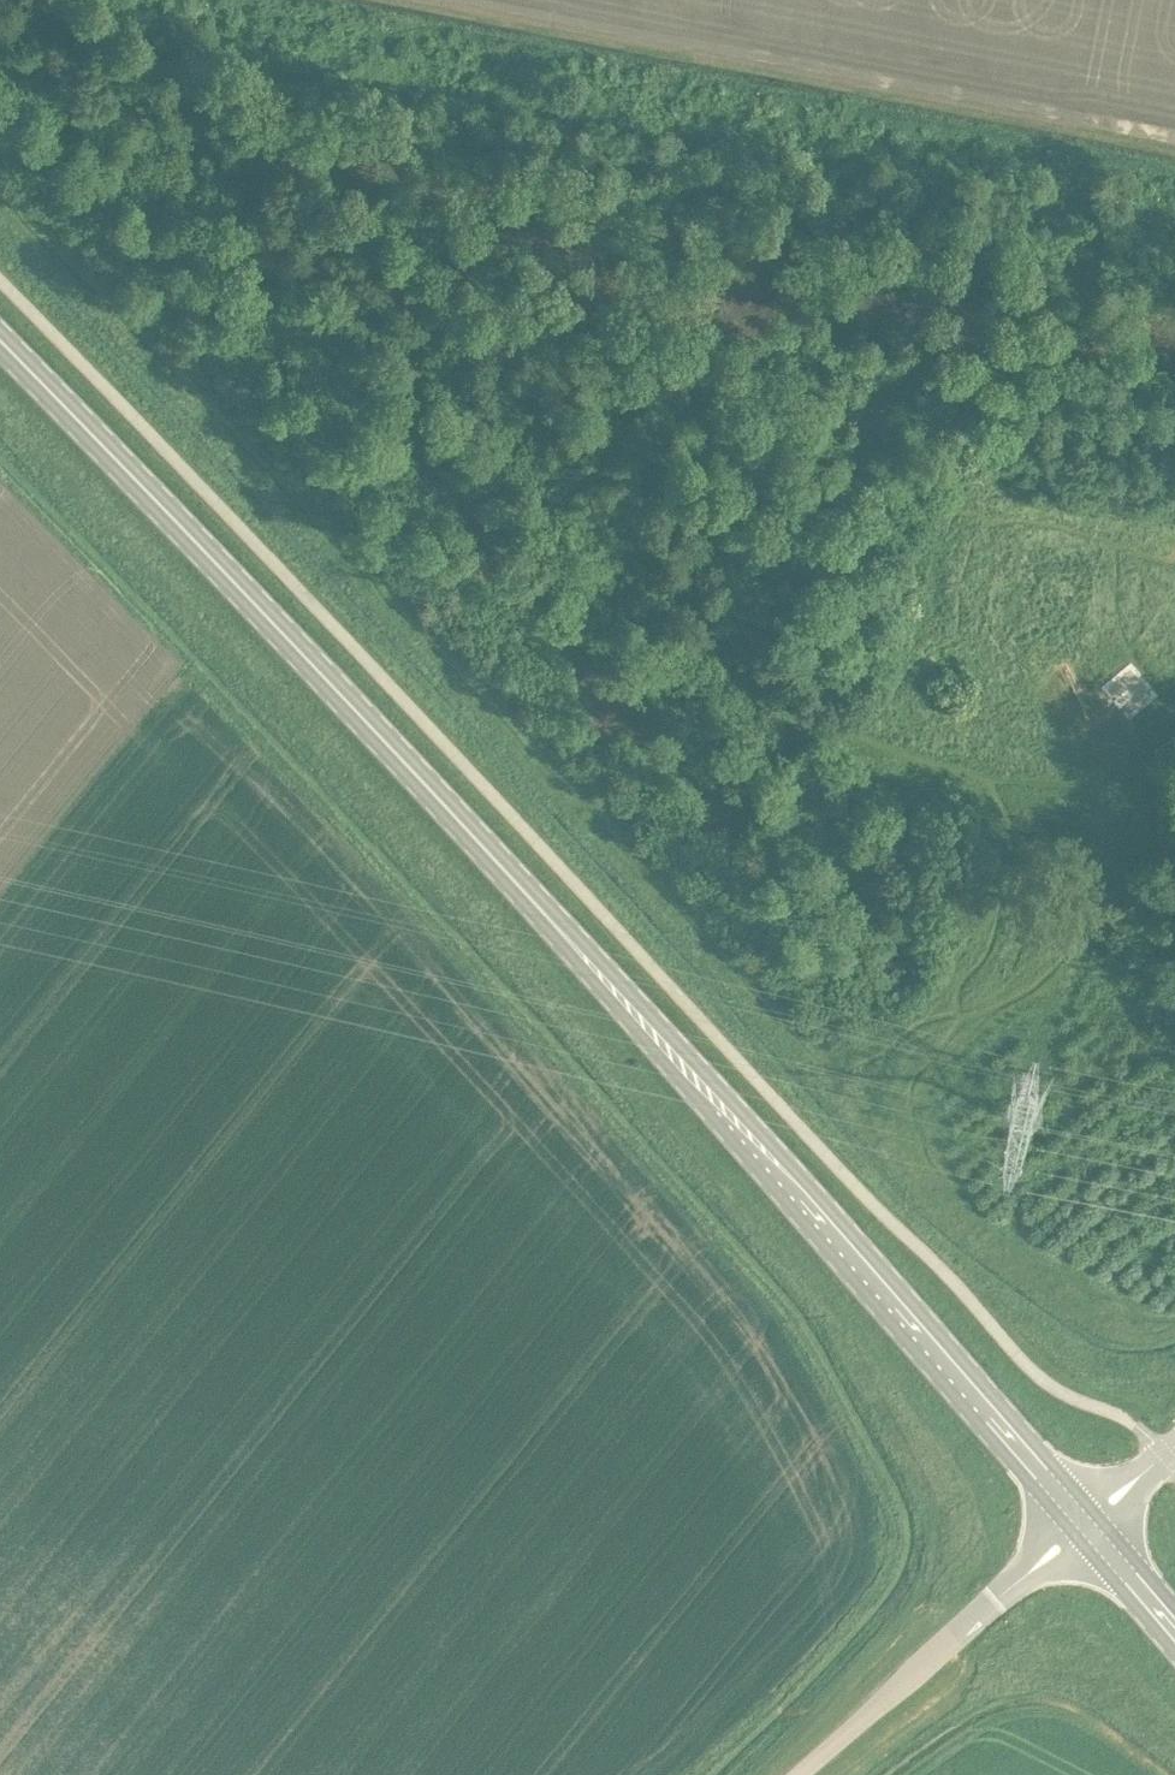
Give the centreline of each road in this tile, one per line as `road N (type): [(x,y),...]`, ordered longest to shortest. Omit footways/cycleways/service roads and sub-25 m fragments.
road 1 (primary): [(1093,1516),(632,995),(0,331)]
road 2 (unclassified): [(789,1774),(1093,1516)]
road 3 (primary): [(1174,1617),(1093,1516)]

